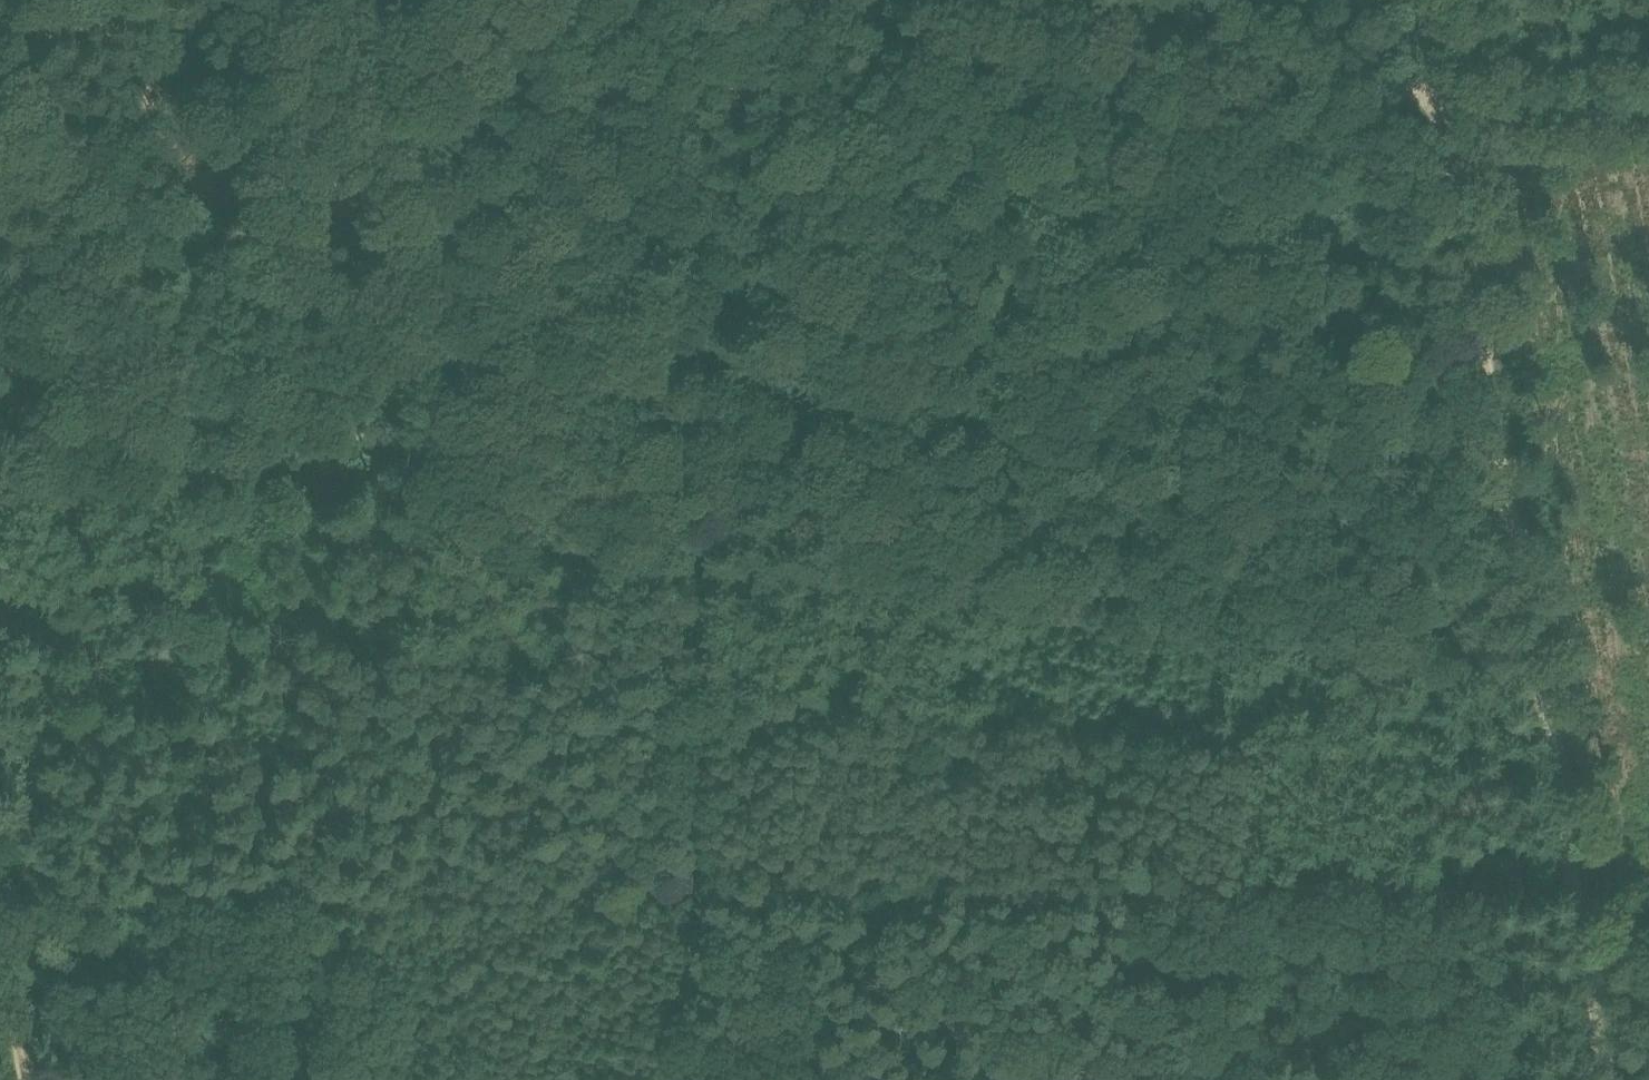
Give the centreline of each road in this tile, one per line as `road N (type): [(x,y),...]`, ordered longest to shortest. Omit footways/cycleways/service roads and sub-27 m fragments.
road 1 (track): [(1622,1079),(1445,101)]
road 2 (unclassified): [(1445,101),(1043,0)]
road 3 (track): [(1648,102),(1445,101)]

